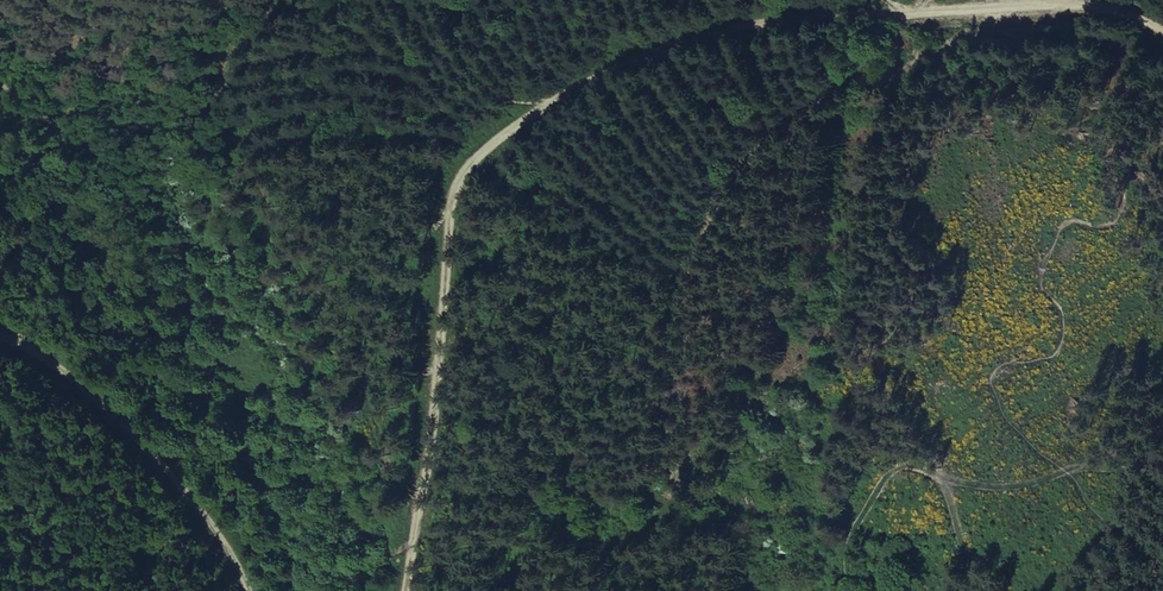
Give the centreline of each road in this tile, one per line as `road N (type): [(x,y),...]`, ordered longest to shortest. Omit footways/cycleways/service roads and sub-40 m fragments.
road 1 (track): [(1162,43),(1113,19),(820,20),(556,112),(459,245),(397,590)]
road 2 (track): [(887,20),(796,124),(704,273),(677,410),(696,512),(726,590)]
road 3 (track): [(223,590),(164,461),(19,337),(0,334)]
road 4 (track): [(847,590),(876,502),(908,467),(956,528),(974,590)]
road 5 (track): [(127,590),(103,526),(14,432),(0,427)]

